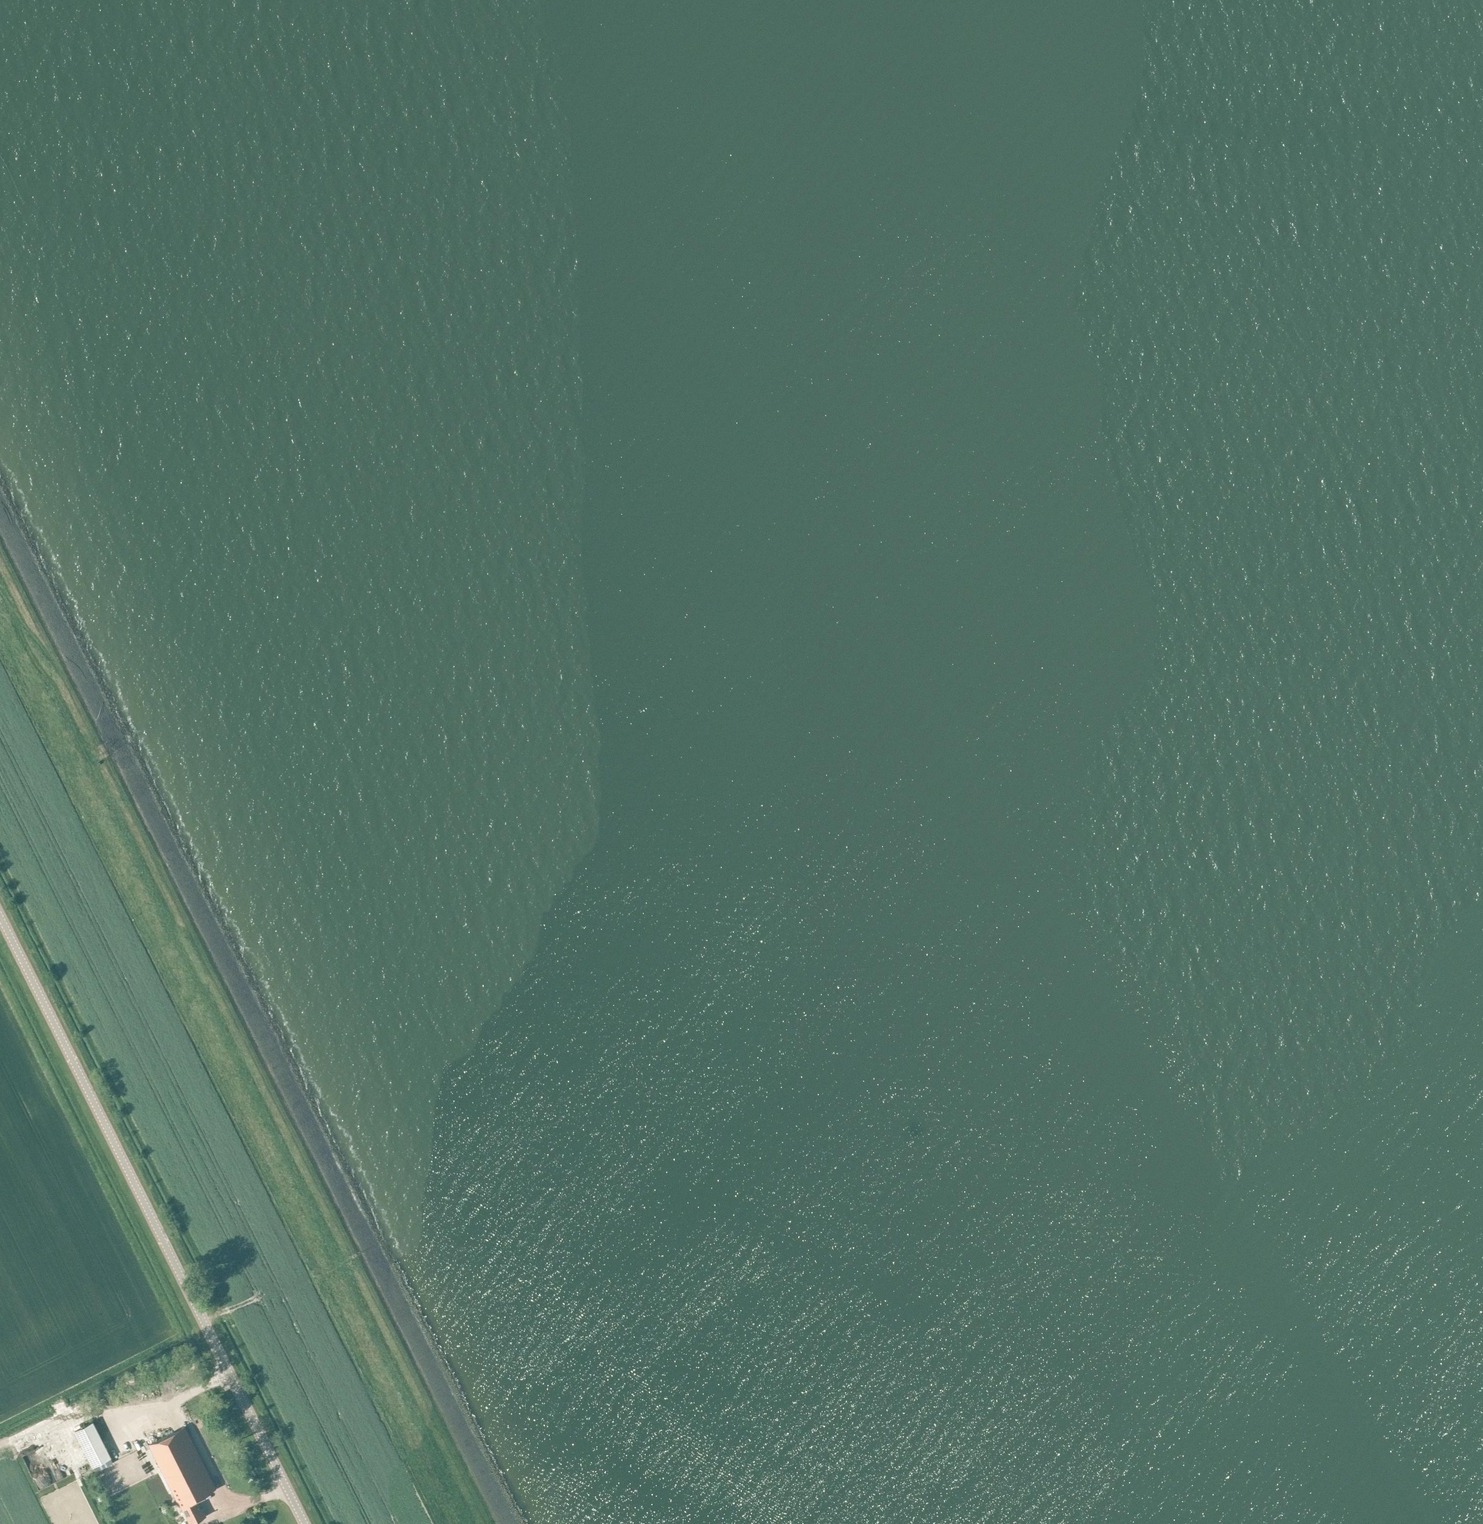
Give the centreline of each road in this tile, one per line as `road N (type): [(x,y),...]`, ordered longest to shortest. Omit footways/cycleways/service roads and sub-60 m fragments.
road 1 (tertiary): [(304,1523),(0,919)]
road 2 (track): [(0,1446),(65,1418),(57,1398),(3,1424)]
road 3 (track): [(319,1266),(202,1320)]

